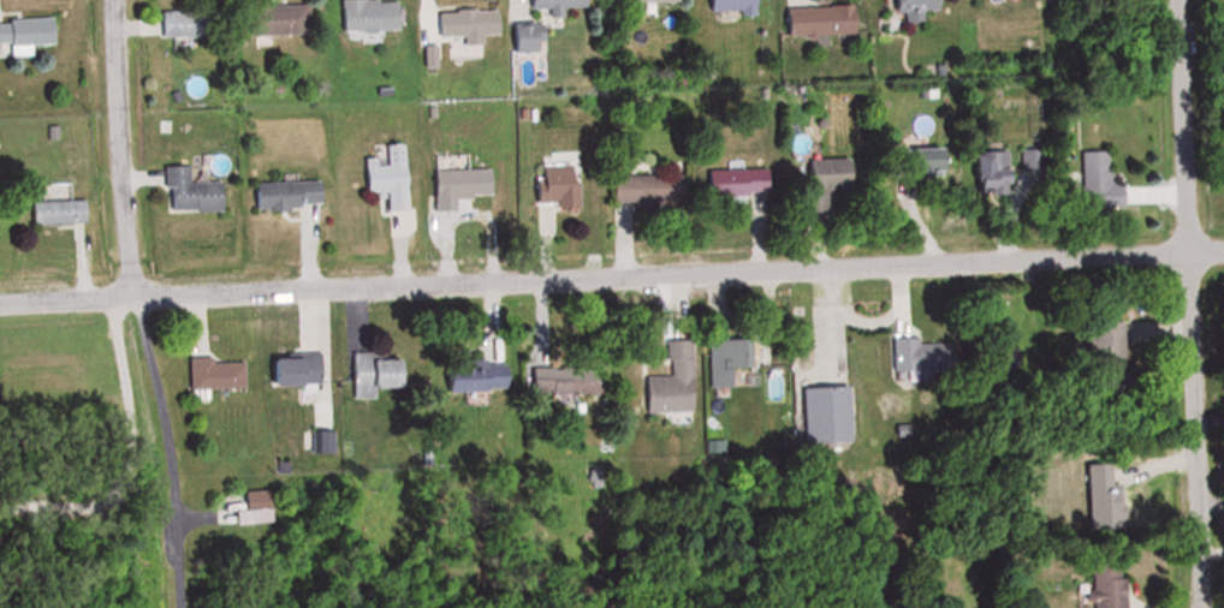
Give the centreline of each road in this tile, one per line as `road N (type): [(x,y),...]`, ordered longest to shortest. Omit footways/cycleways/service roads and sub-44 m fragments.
road 1 (residential): [(1223,253),(0,305)]
road 2 (residential): [(1198,607),(1172,0)]
road 3 (residential): [(105,0),(127,302)]

